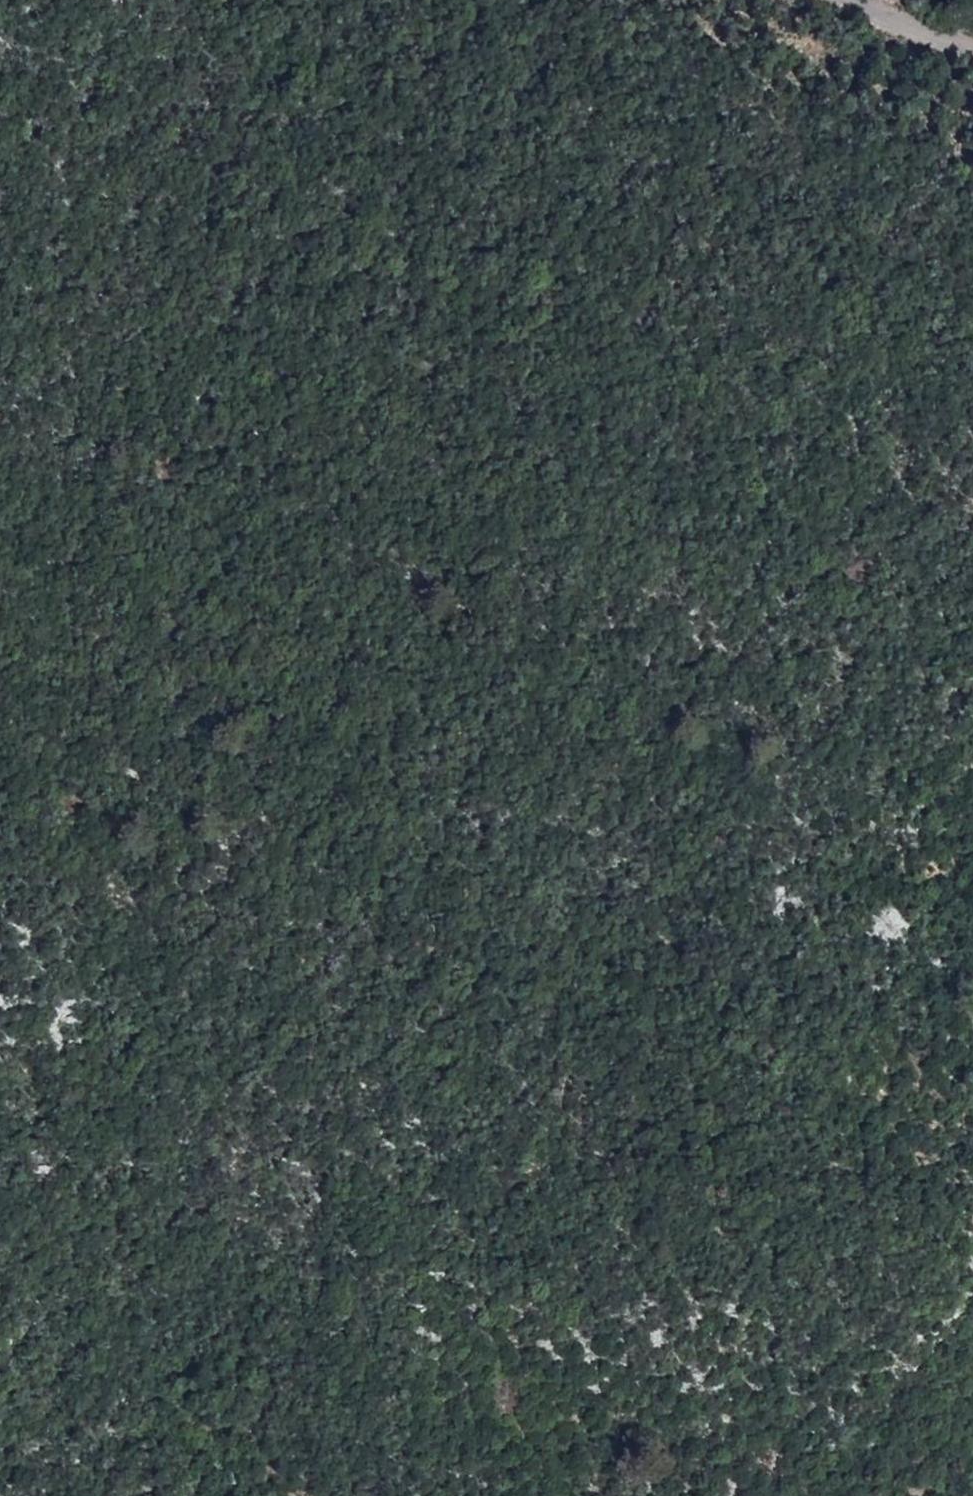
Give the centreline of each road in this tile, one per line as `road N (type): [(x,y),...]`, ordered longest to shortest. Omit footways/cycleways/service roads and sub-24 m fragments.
road 1 (unclassified): [(856,0),(905,28),(972,46)]

